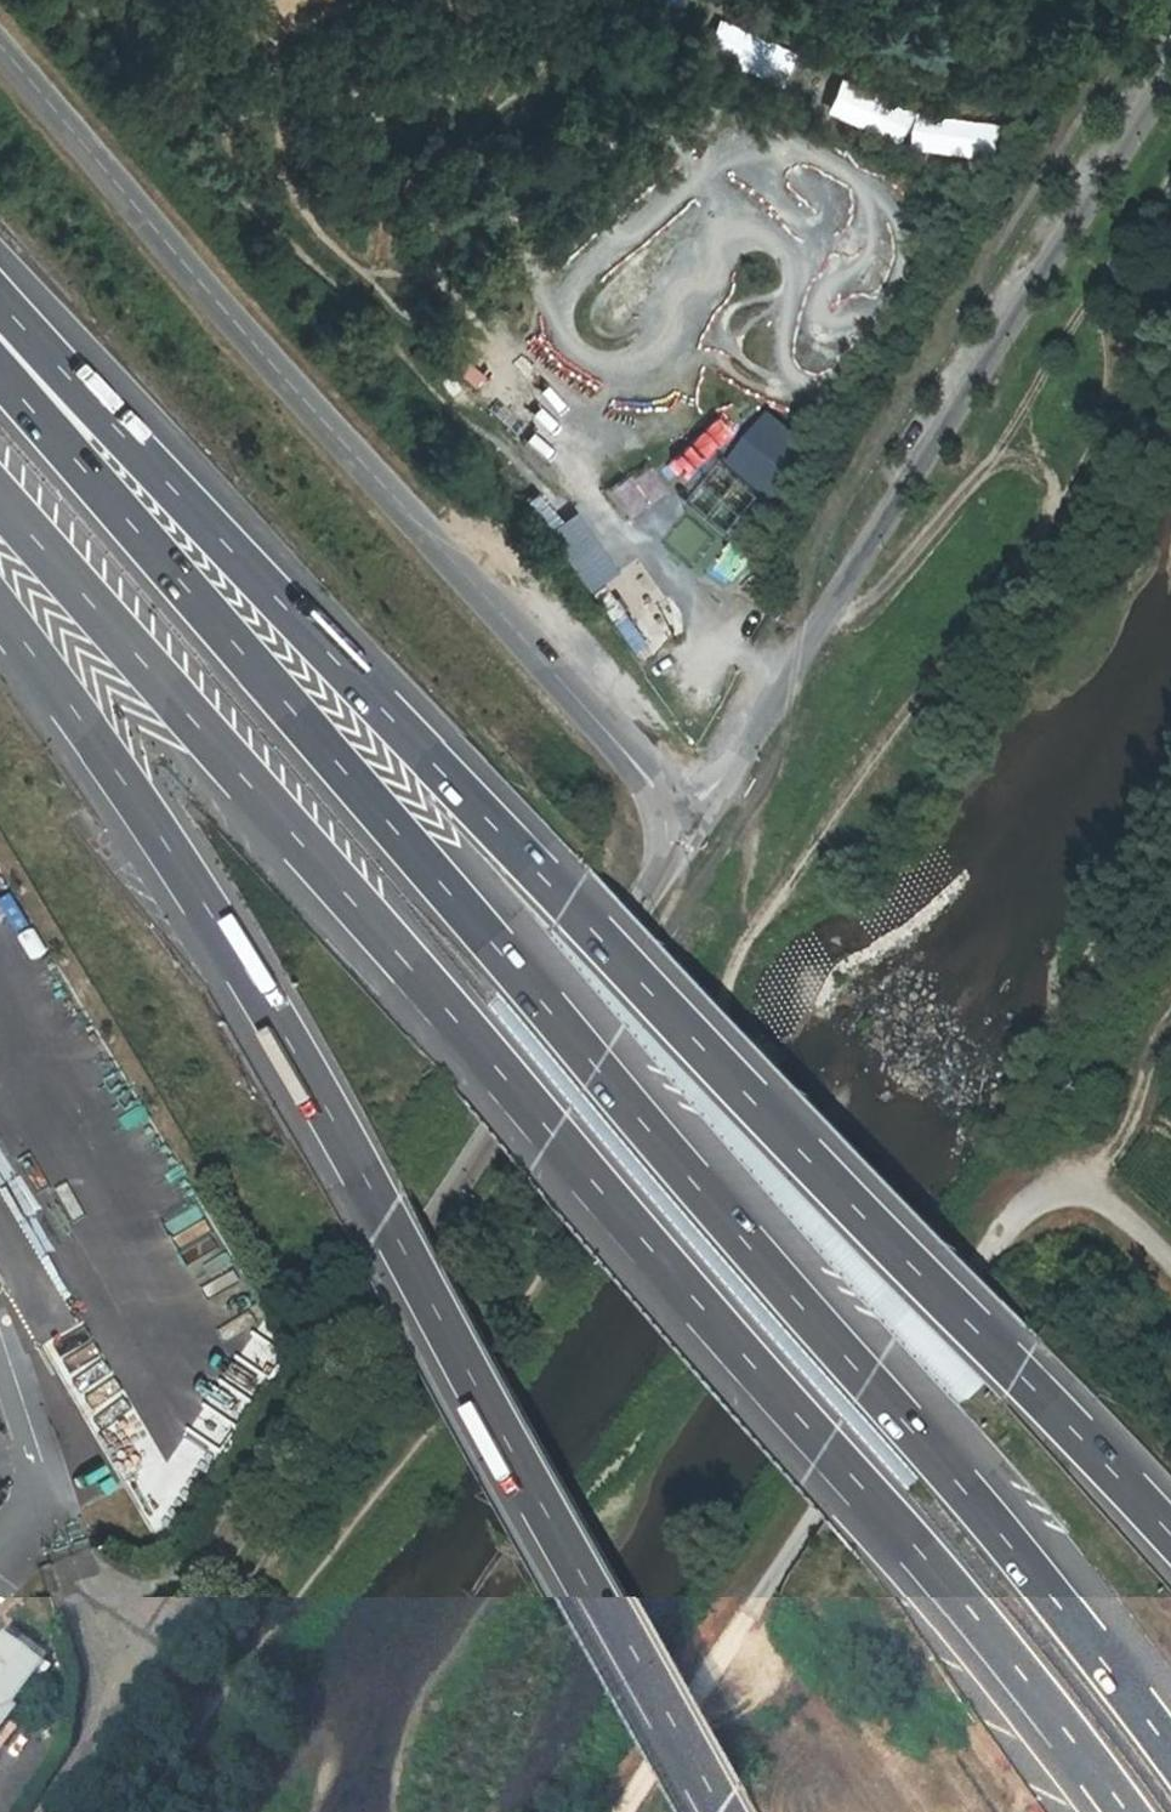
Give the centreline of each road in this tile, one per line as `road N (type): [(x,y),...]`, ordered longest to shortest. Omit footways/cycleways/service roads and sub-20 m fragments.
road 1 (motorway): [(1170,1748),(913,1421),(268,678),(0,349)]
road 2 (motorway): [(0,501),(672,1258),(877,1499),(1124,1811)]
road 3 (motorway): [(1170,1527),(0,315)]
road 4 (motorway): [(0,612),(155,827),(266,1007),(562,1503),(727,1811)]
road 5 (residential): [(54,1811),(692,819)]
road 6 (residential): [(692,819),(549,673),(0,63)]
road 7 (residential): [(1170,1264),(1084,1195),(1040,1199),(993,1235),(620,1811)]
road 8 (residential): [(692,819),(1170,92)]
road 9 (track): [(1084,1195),(1133,1124),(1158,1020),(1170,1005)]

